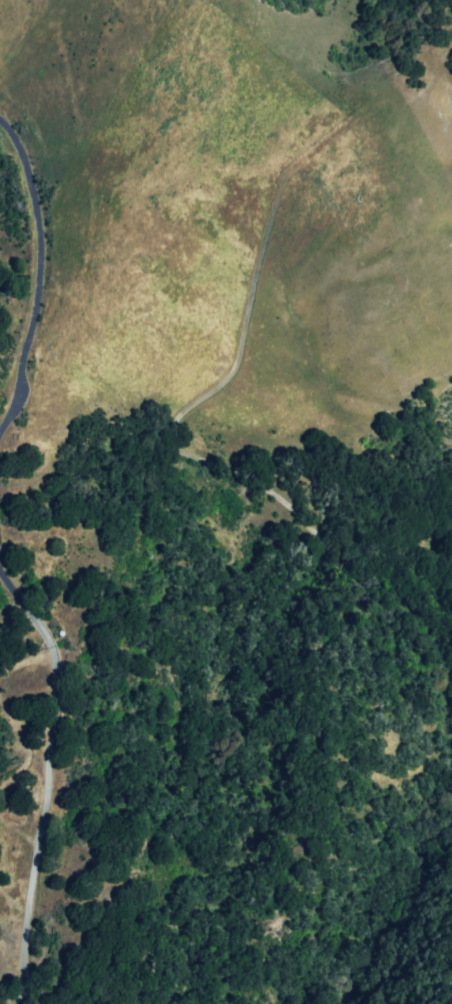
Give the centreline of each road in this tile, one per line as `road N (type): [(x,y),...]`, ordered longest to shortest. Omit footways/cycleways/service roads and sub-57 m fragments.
road 1 (track): [(23,374),(65,323),(228,192),(231,179),(262,179),(281,201),(252,280),(235,364),(222,391),(180,423),(181,445),(339,542),(451,550)]
road 2 (residential): [(14,1003),(50,815),(57,659),(0,561)]
road 3 (residential): [(23,374),(46,242),(32,165),(0,119)]

